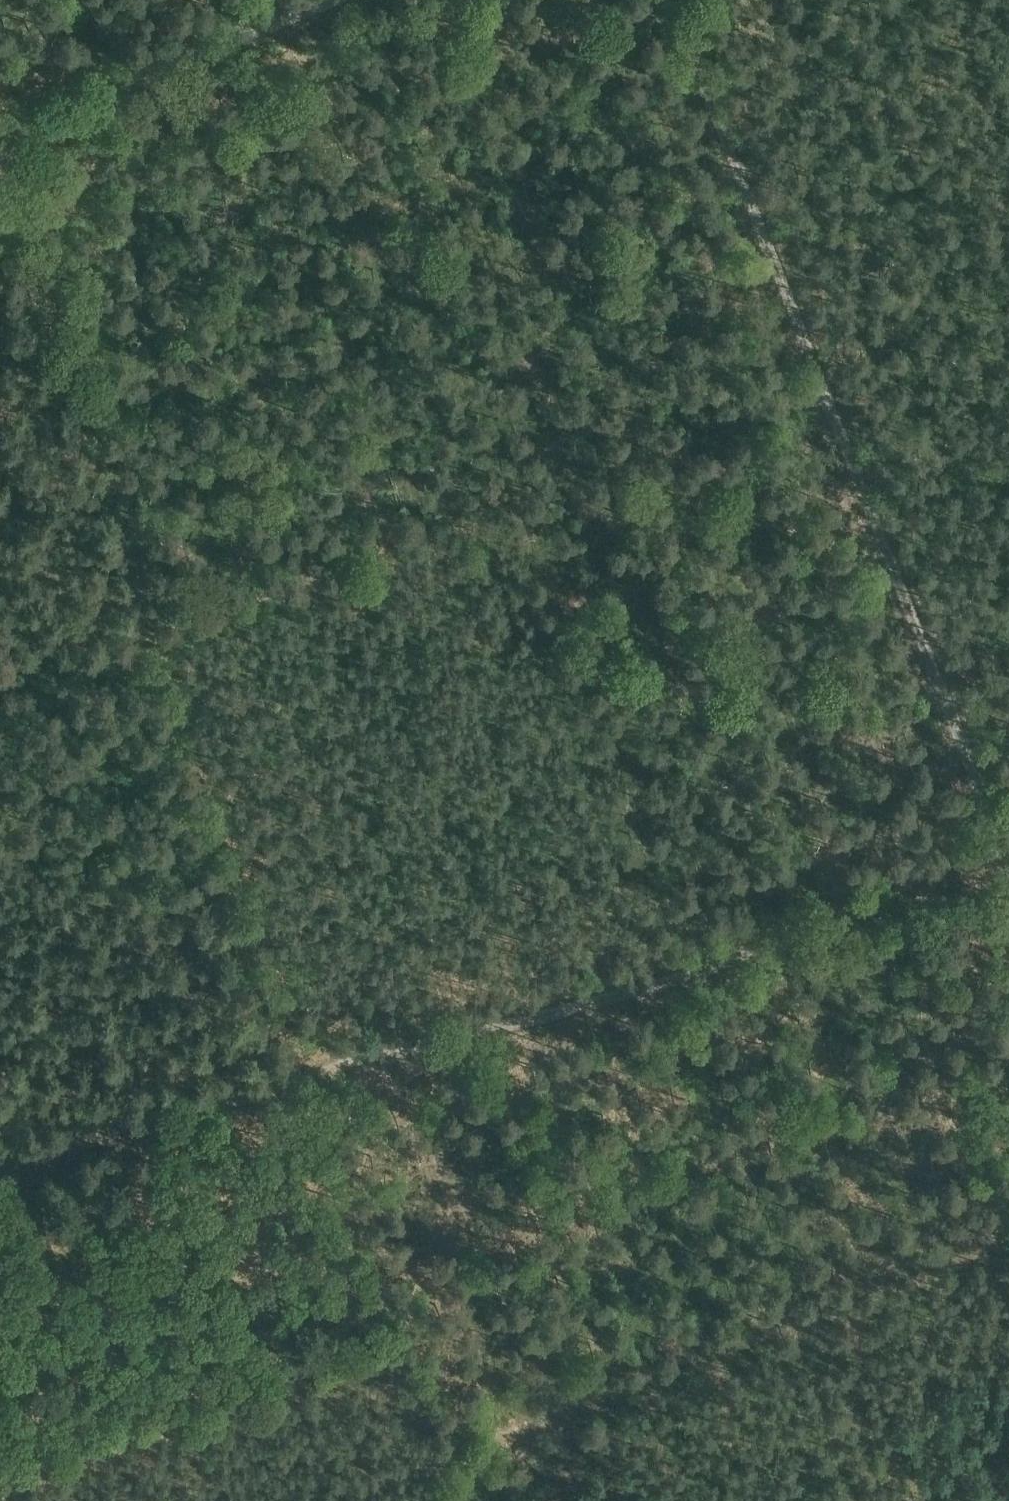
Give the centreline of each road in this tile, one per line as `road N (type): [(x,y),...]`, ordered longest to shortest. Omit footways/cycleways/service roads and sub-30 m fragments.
road 1 (track): [(996,837),(874,902),(633,991),(318,1071),(0,1164)]
road 2 (track): [(670,0),(996,837)]
road 3 (track): [(332,0),(0,125)]
road 4 (track): [(403,1351),(318,1071)]
road 5 (track): [(456,1500),(403,1351)]

